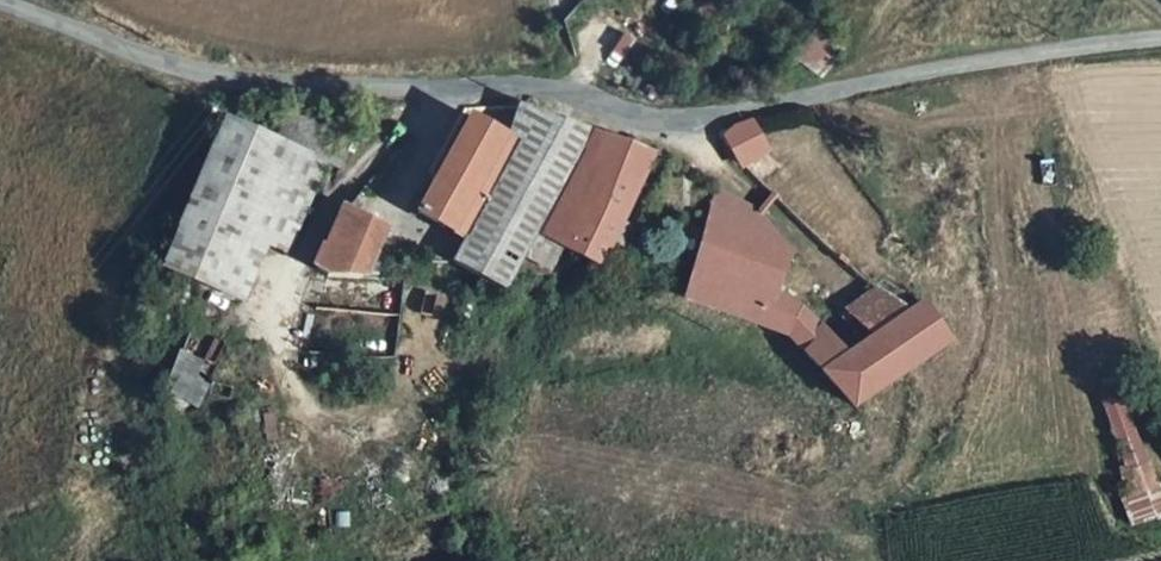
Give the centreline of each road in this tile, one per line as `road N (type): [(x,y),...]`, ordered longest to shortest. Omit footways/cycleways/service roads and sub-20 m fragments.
road 1 (unclassified): [(1160,47),(994,63),(670,127),(532,92),(273,85),(176,72),(0,8)]

